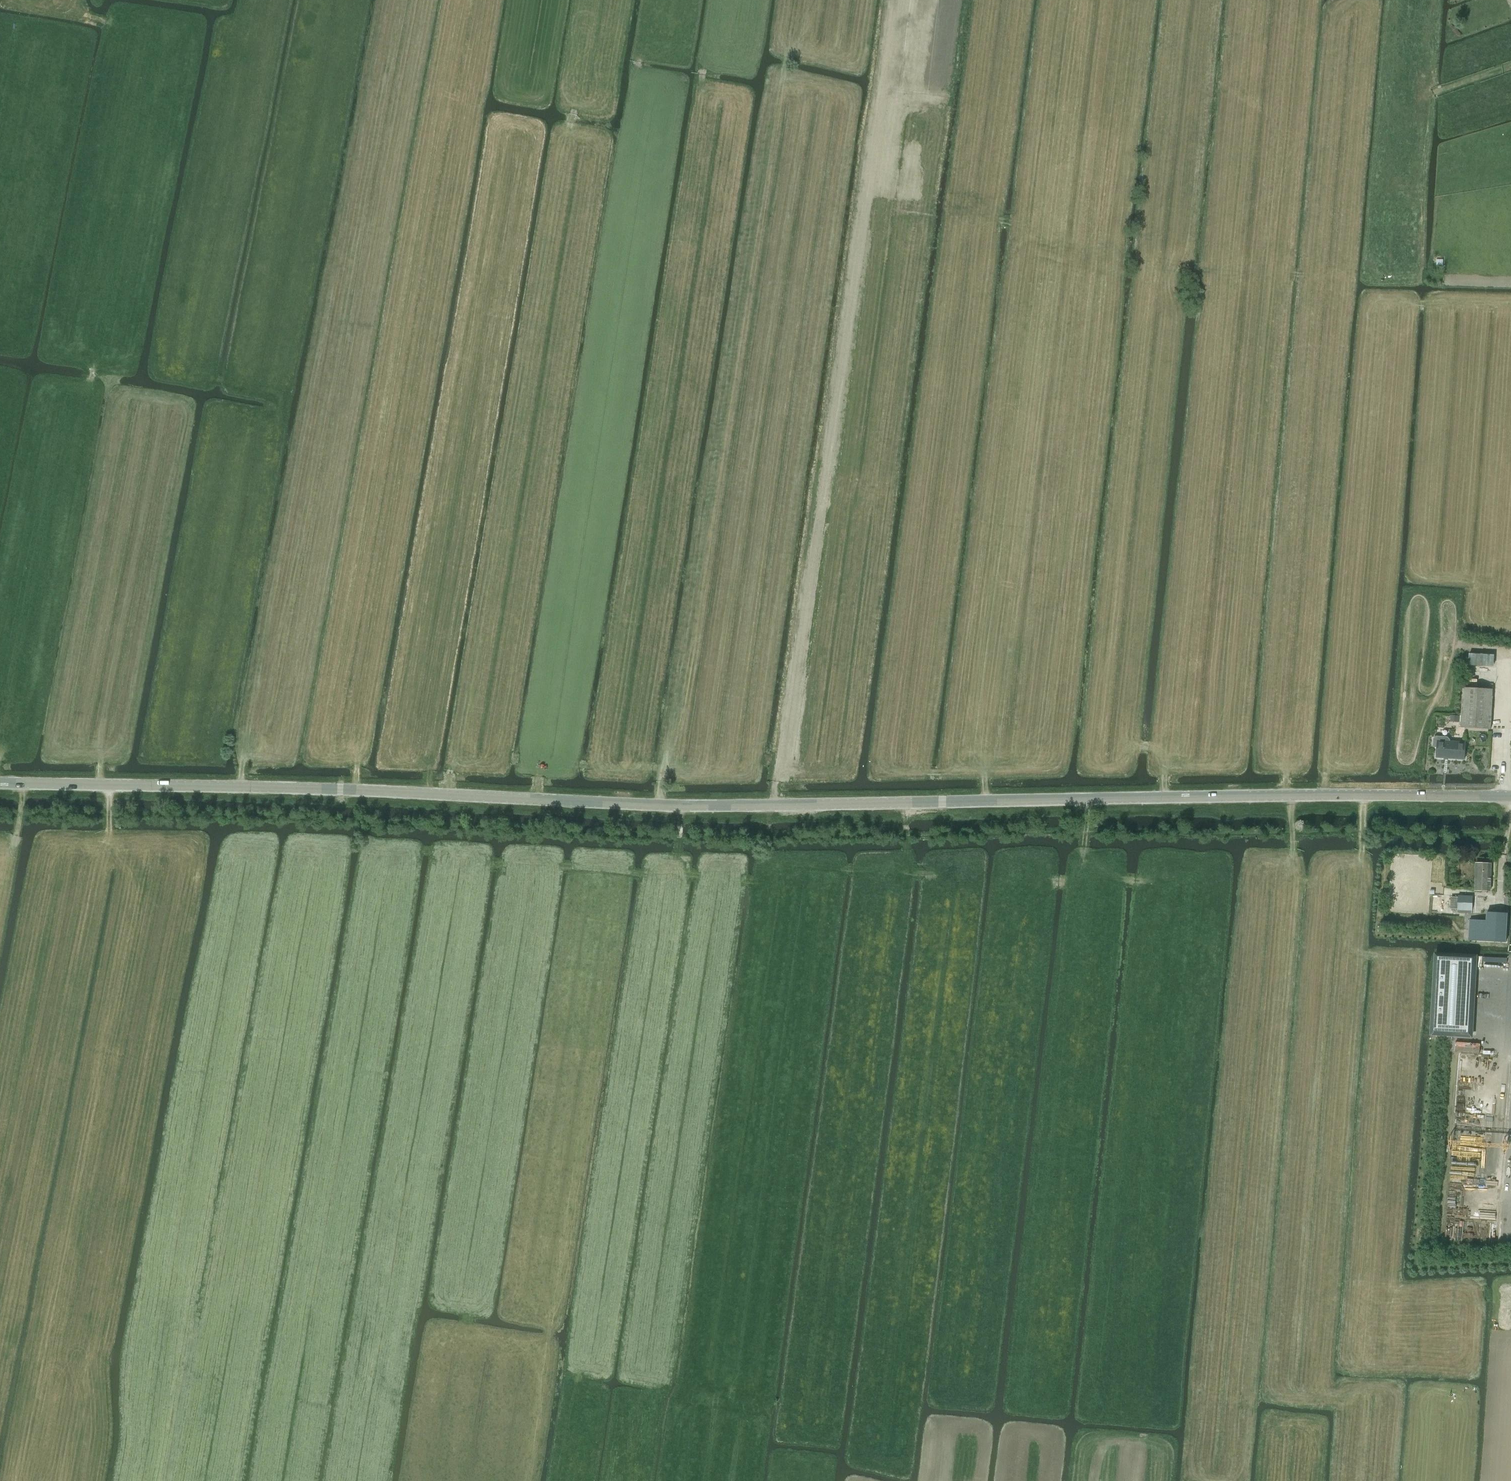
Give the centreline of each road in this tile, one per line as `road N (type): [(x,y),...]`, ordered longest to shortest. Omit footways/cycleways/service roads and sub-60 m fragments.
road 1 (tertiary): [(1510,796),(676,805),(0,783)]

